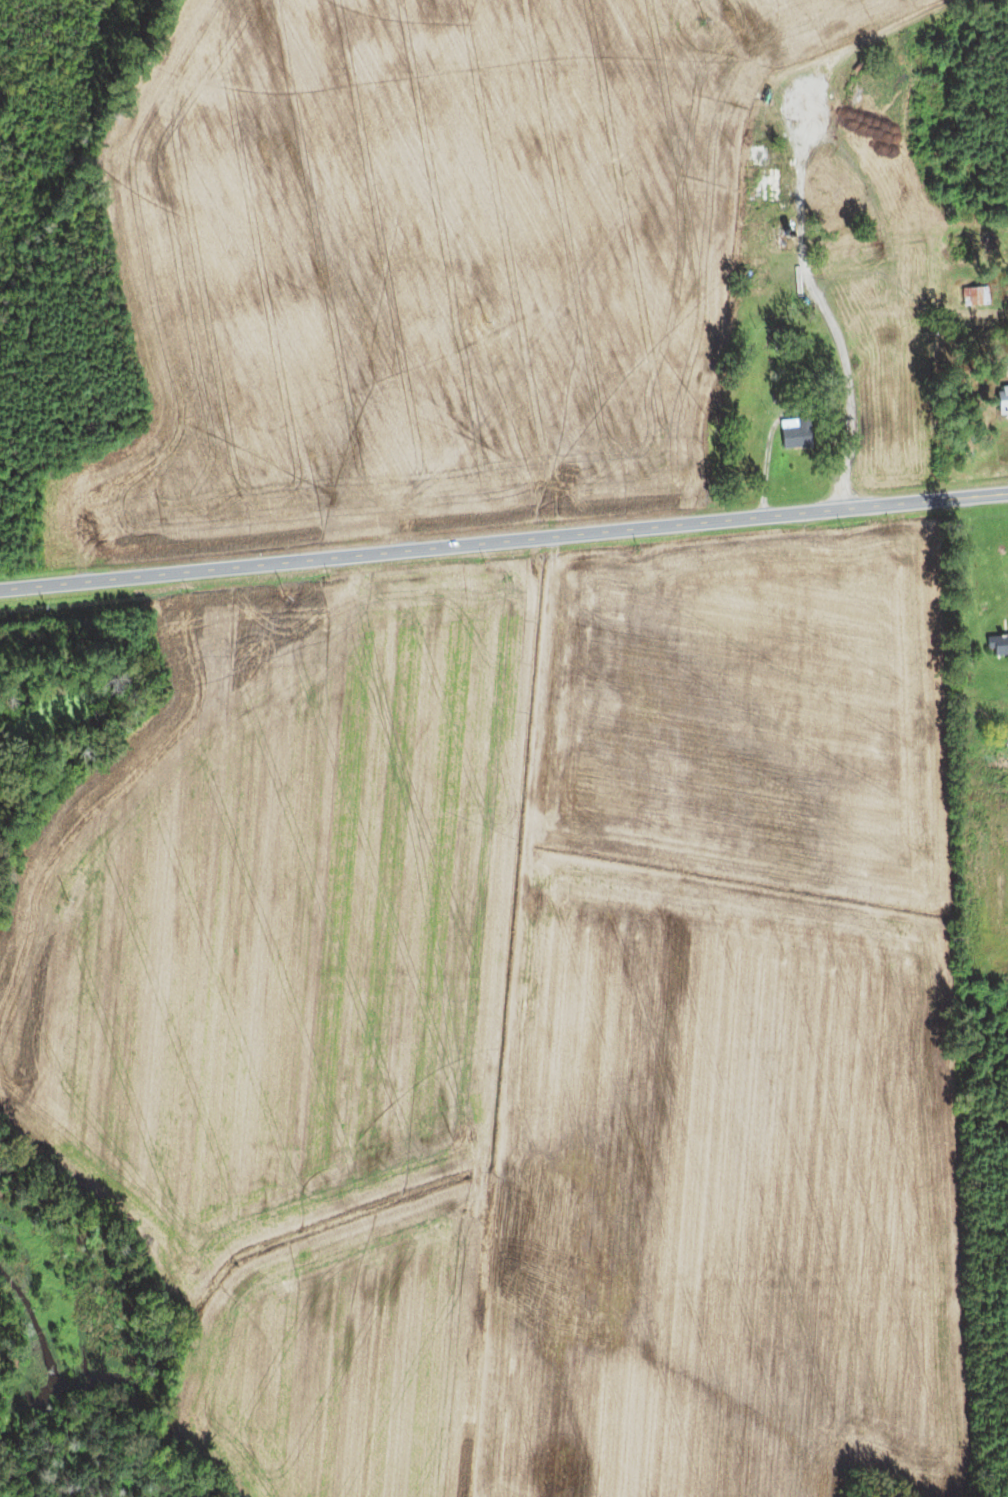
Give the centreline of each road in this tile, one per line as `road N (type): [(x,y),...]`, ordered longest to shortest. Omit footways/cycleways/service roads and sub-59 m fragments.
road 1 (primary): [(1007,492),(0,588)]

